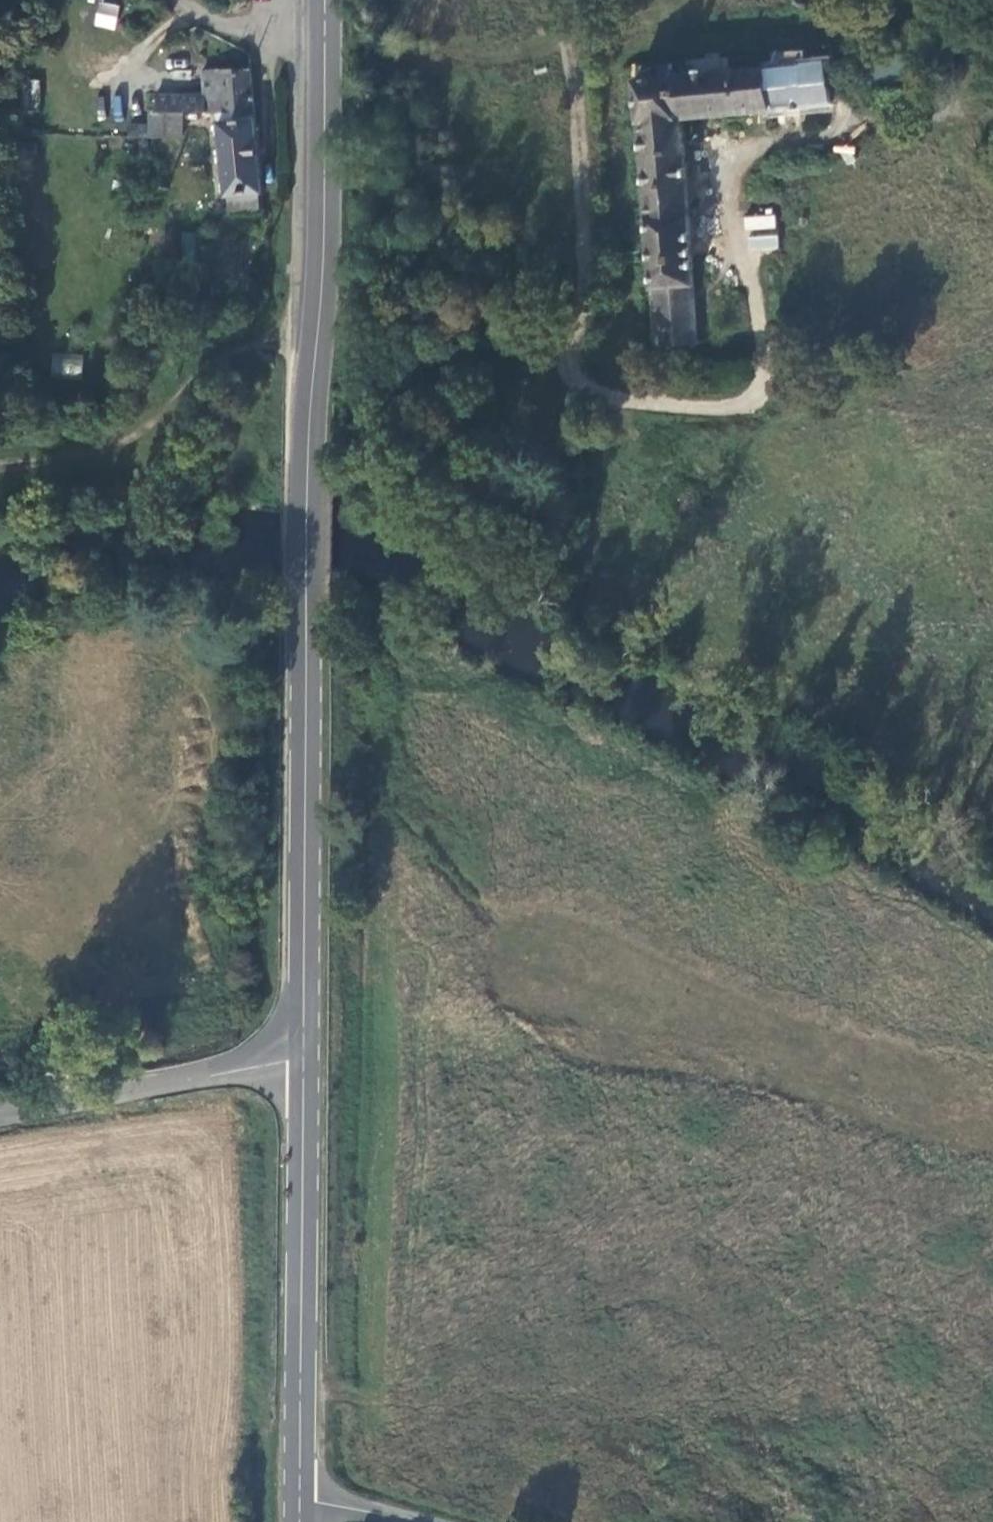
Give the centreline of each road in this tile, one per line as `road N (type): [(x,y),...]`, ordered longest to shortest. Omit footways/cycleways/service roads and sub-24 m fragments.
road 1 (secondary): [(327,24),(311,447),(304,1060)]
road 2 (secondary): [(304,1060),(300,1499)]
road 3 (unclassified): [(304,1060),(0,1115)]
road 4 (unclassified): [(193,0),(234,27),(327,24)]

